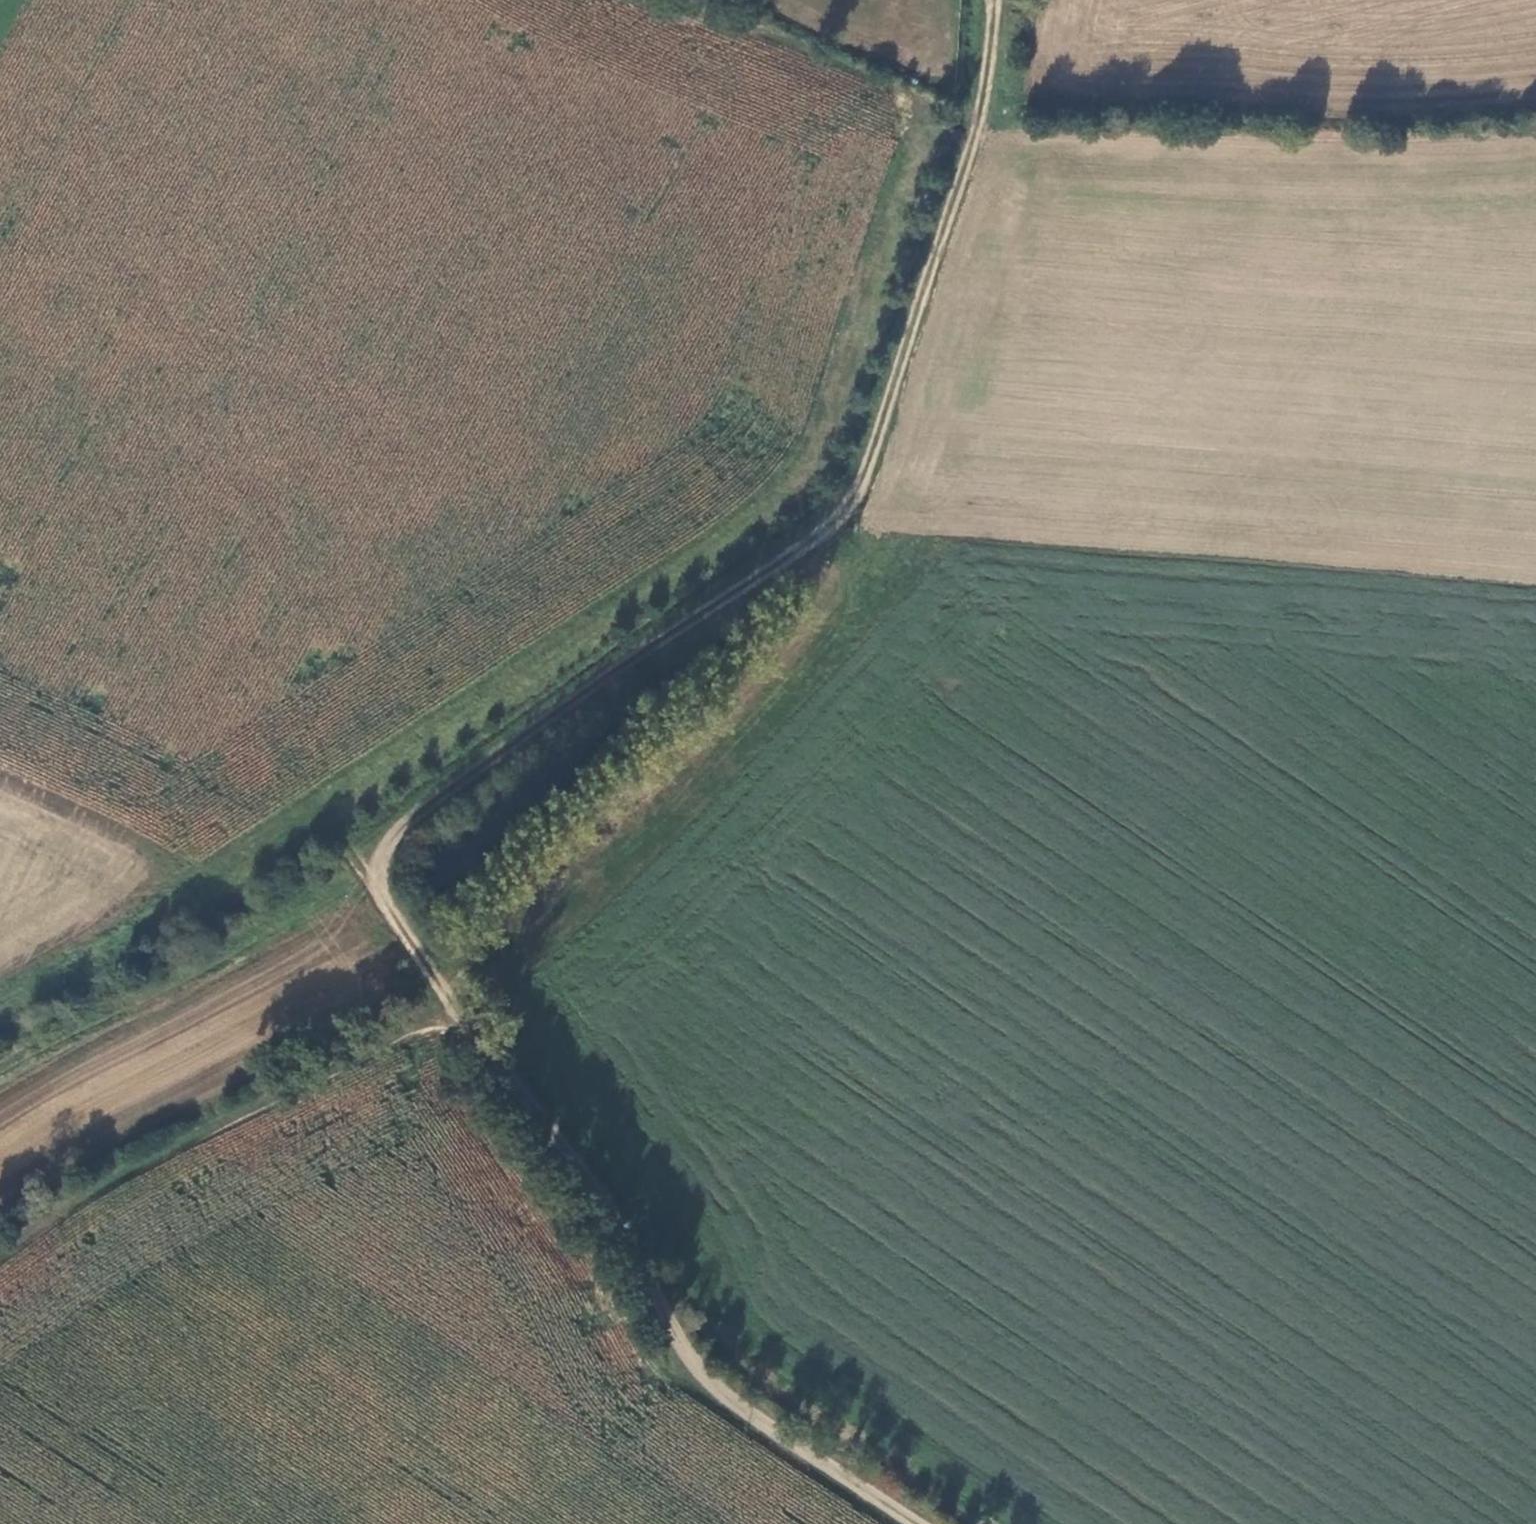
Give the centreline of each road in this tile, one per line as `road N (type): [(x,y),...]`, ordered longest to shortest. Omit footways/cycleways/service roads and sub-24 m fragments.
road 1 (track): [(995,0),(989,97),(876,465),(847,522),(472,775),(391,853),(392,915),(443,990)]
road 2 (track): [(443,990),(651,1274),(691,1366),(752,1424),(903,1523)]
road 3 (track): [(0,1261),(443,990)]

